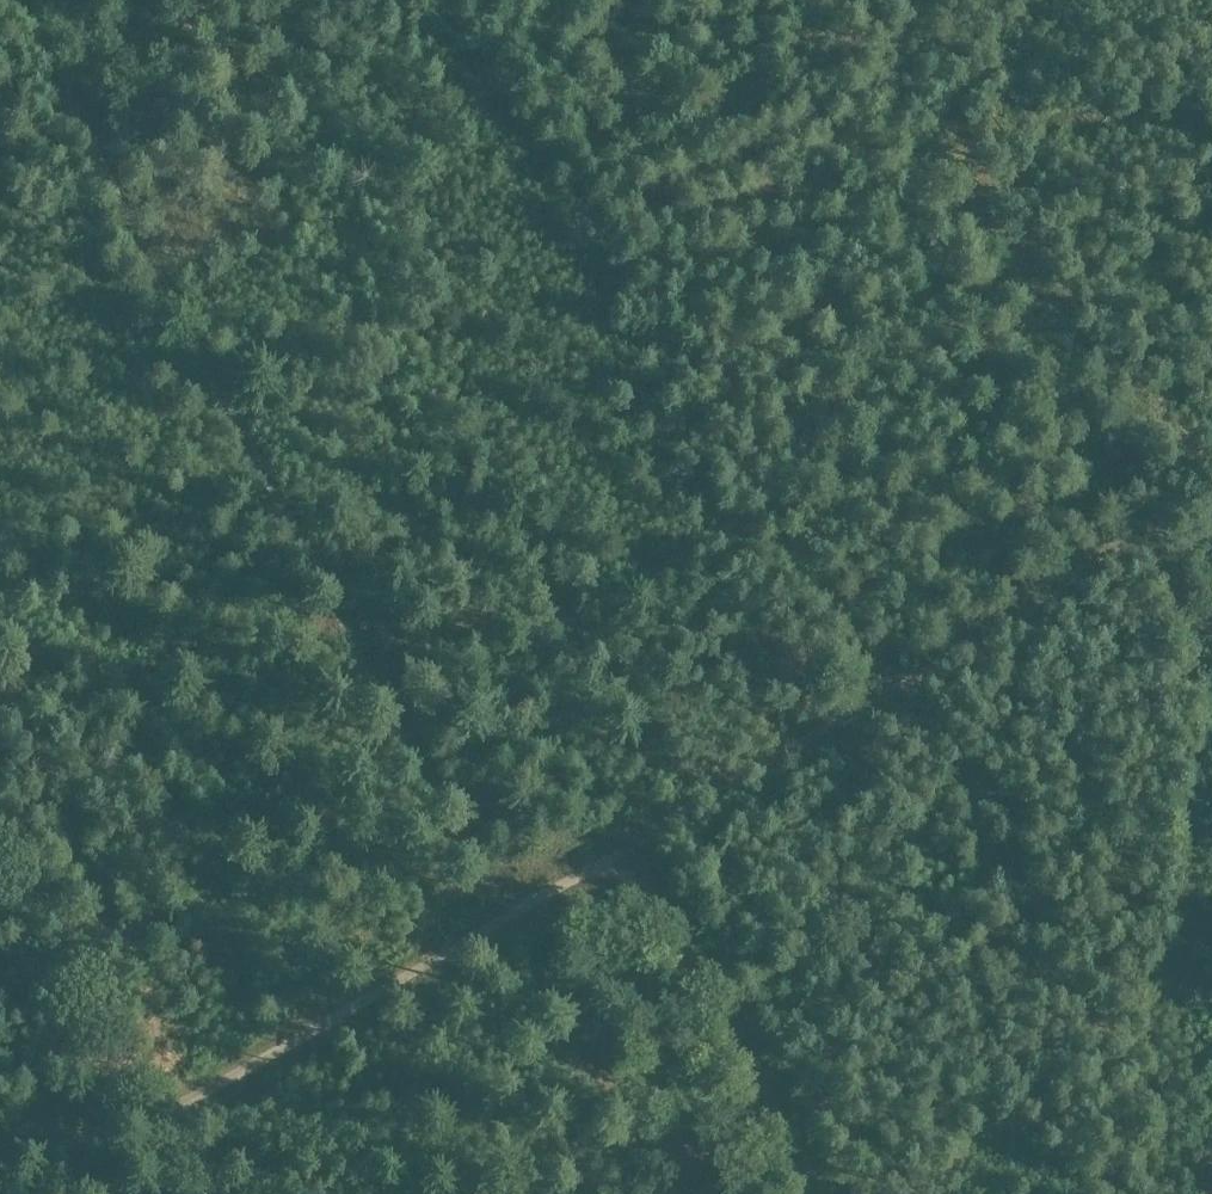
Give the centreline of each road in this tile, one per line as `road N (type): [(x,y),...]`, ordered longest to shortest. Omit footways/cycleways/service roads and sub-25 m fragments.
road 1 (track): [(507,912),(14,0)]
road 2 (track): [(507,912),(1141,545),(1199,635),(1211,637)]
road 3 (track): [(640,840),(829,1193)]
road 4 (track): [(174,1110),(507,912)]
road 5 (track): [(0,1166),(174,1110)]

